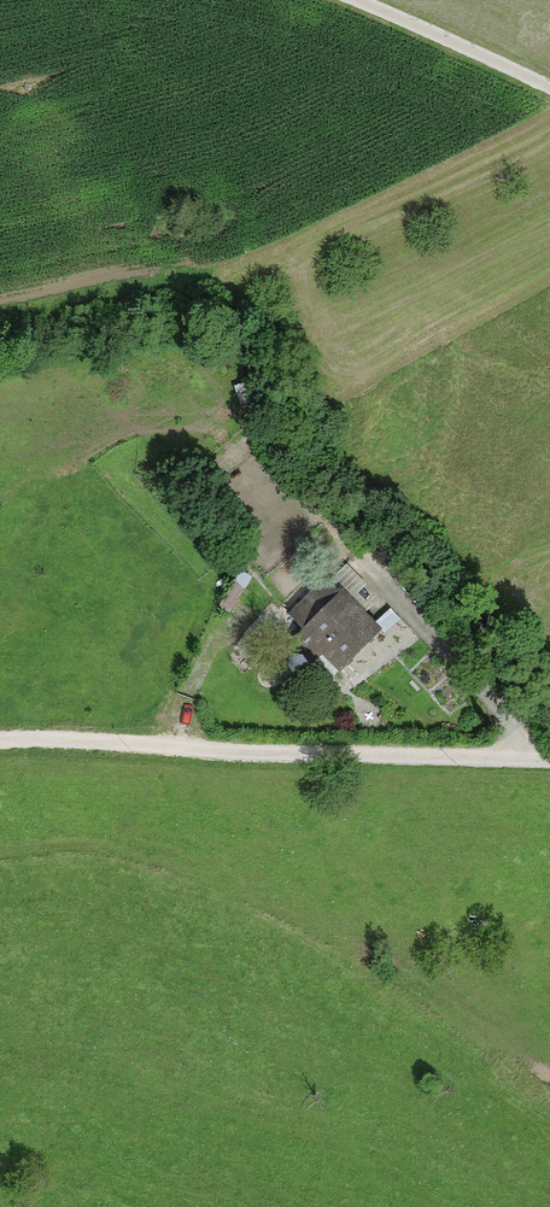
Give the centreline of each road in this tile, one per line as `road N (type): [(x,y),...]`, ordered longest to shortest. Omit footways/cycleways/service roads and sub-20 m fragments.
road 1 (track): [(549,757),(0,742)]
road 2 (track): [(266,499),(356,561),(528,758)]
road 3 (track): [(353,0),(549,95)]

